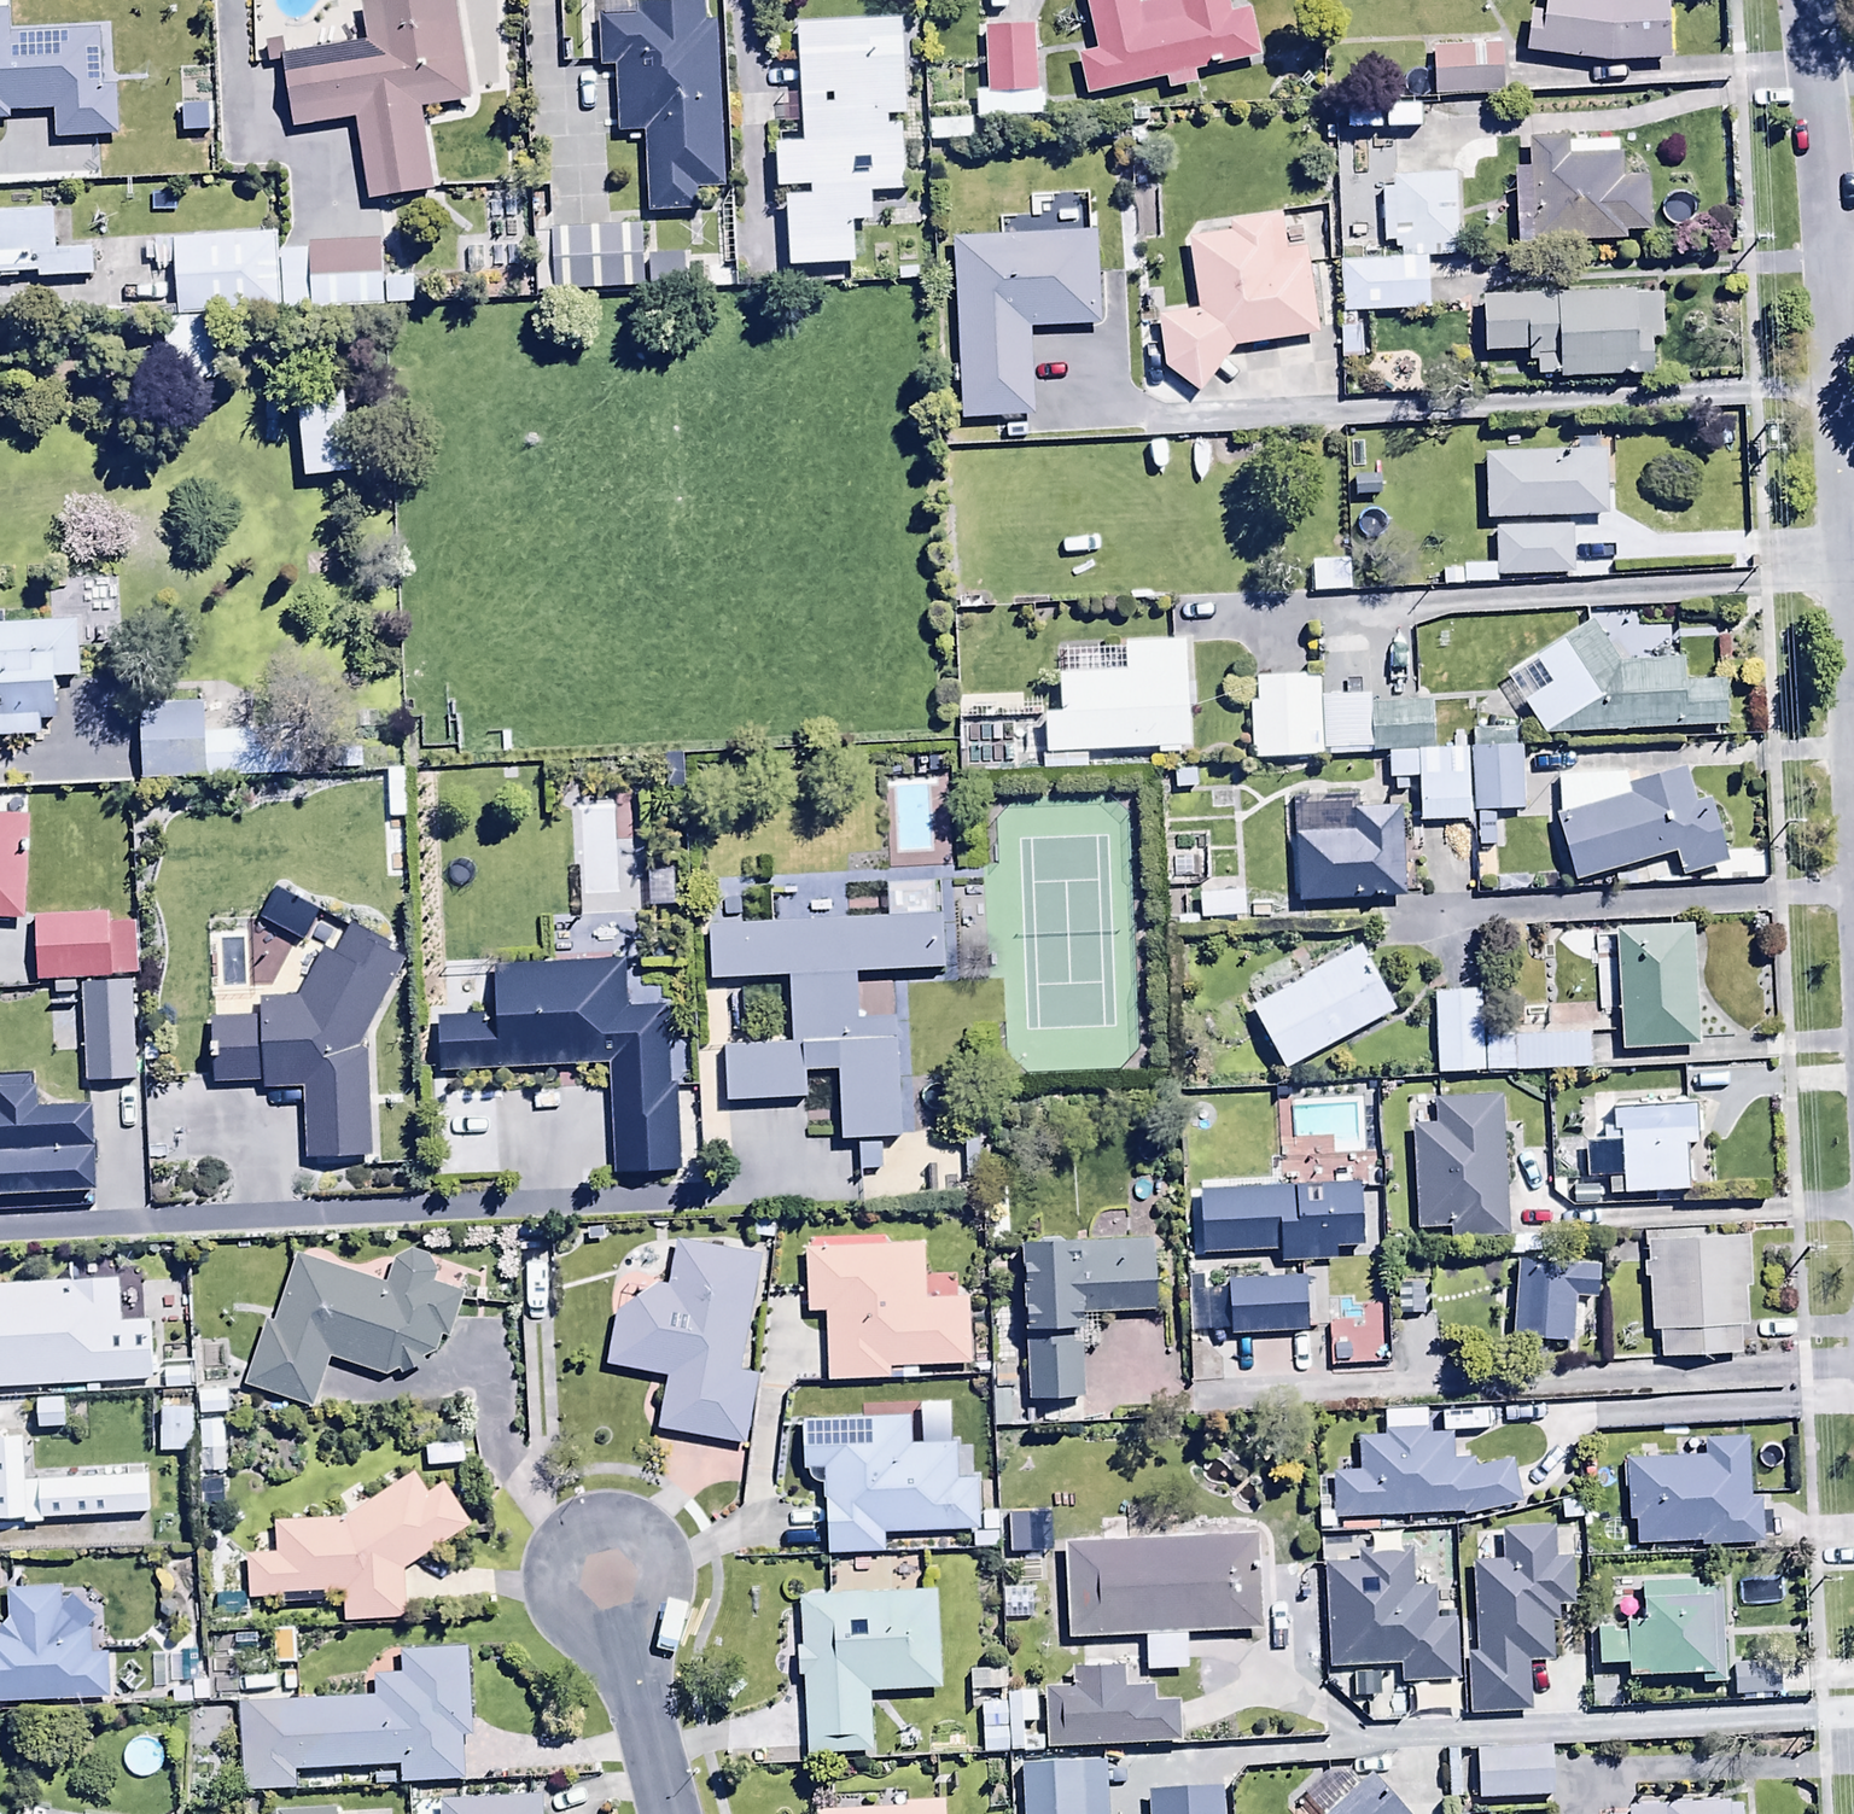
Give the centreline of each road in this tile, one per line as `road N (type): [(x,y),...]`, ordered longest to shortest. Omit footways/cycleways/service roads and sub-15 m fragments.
road 1 (residential): [(1801,0),(1853,786)]
road 2 (residential): [(606,1556),(674,1813)]

